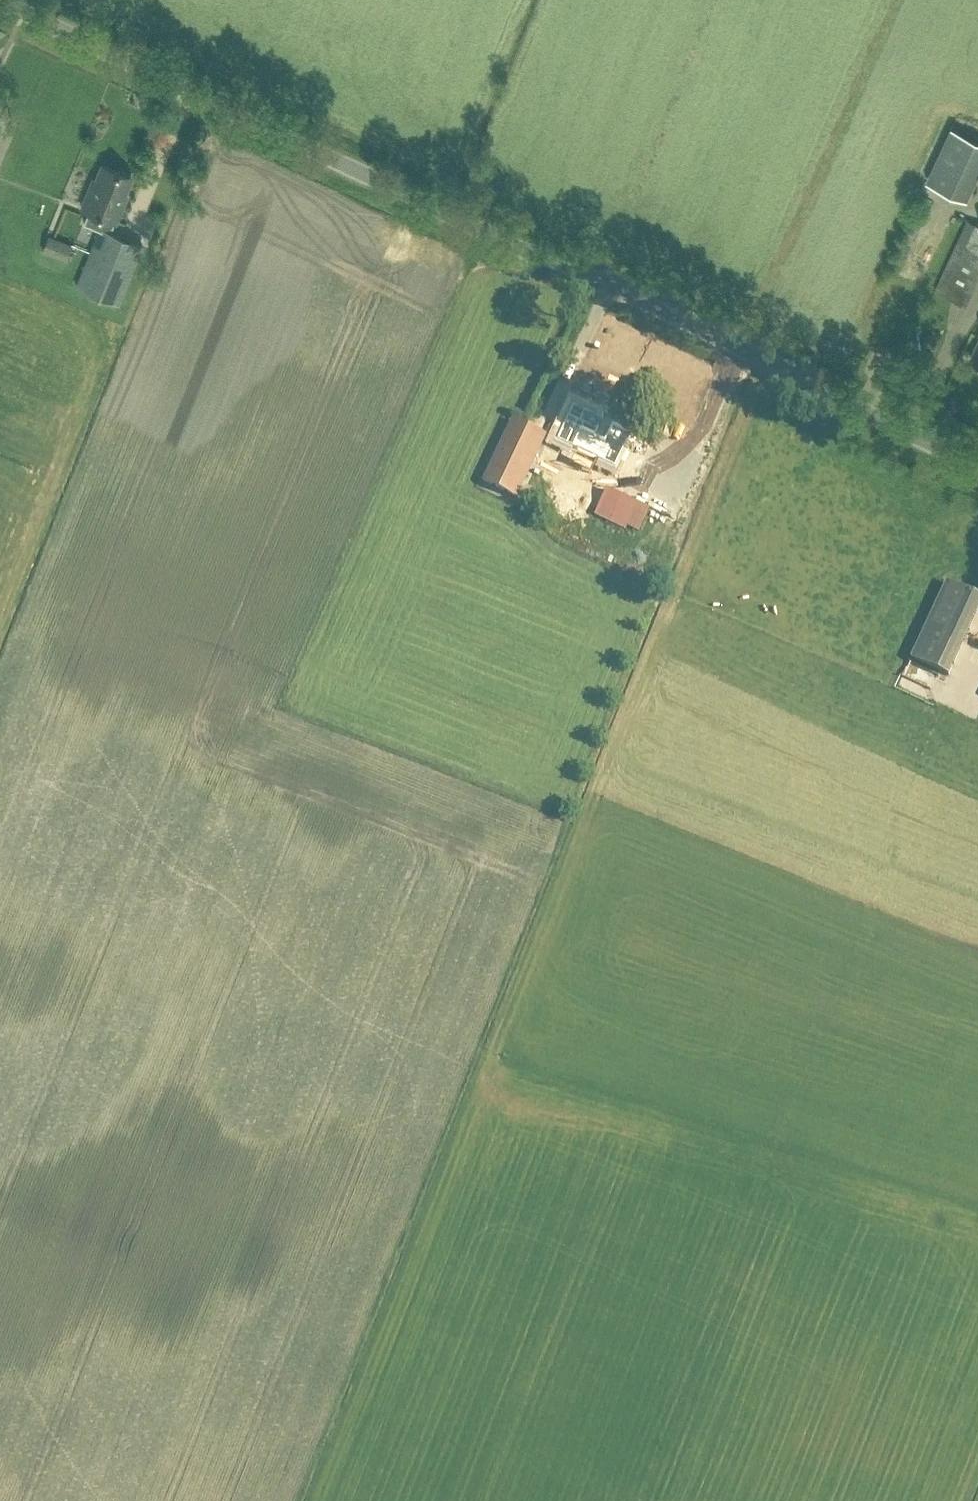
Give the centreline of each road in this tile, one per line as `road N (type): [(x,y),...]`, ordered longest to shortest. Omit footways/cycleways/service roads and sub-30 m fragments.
road 1 (unclassified): [(977,463),(0,1)]

